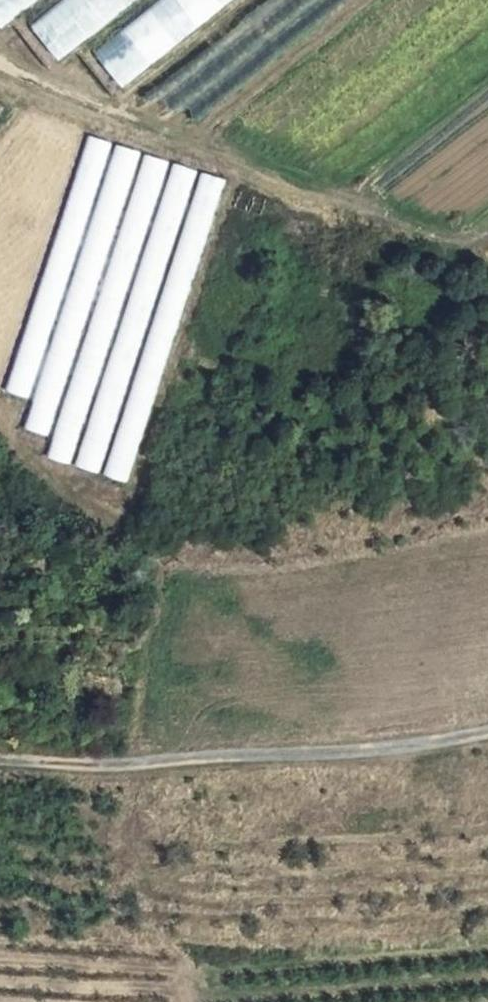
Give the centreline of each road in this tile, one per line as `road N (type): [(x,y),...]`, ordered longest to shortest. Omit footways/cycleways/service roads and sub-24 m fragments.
road 1 (track): [(487,733),(397,750),(0,761)]
road 2 (track): [(0,426),(55,491),(126,523),(153,550),(138,762)]
road 3 (track): [(249,0),(113,108),(0,55)]

